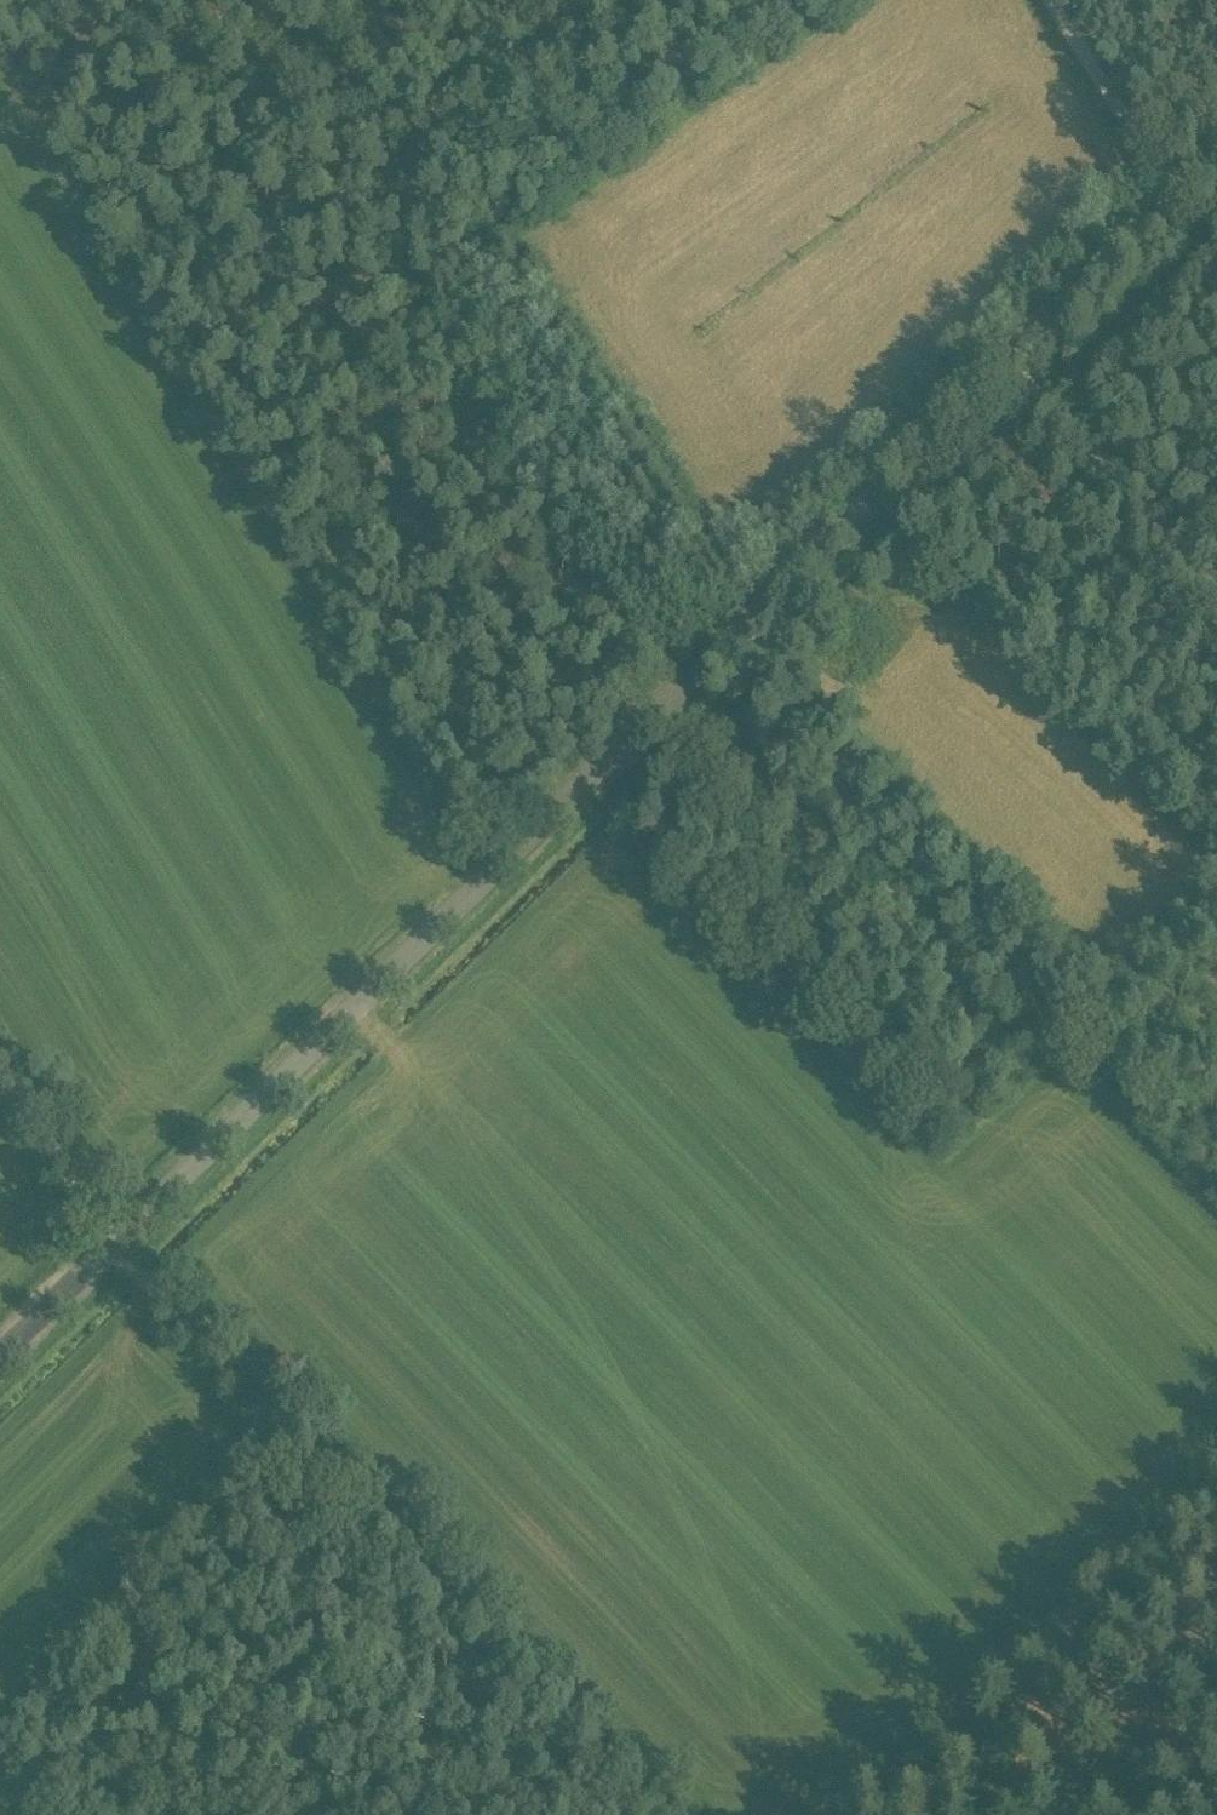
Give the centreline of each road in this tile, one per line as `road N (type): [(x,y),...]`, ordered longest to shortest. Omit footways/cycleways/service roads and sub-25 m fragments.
road 1 (unclassified): [(0,1363),(1216,173)]
road 2 (track): [(123,1242),(659,1814)]
road 3 (track): [(1216,570),(1022,370)]
road 4 (track): [(1185,205),(1051,0)]
road 5 (track): [(123,1242),(0,1057)]

